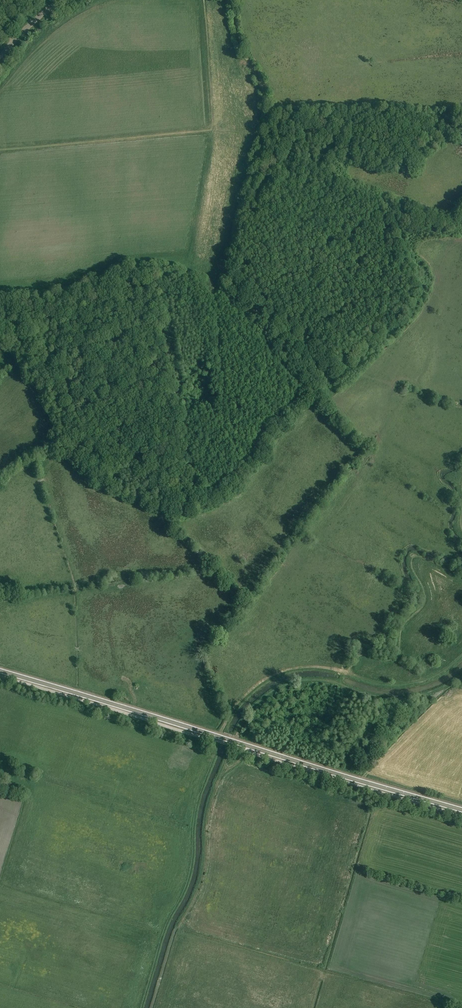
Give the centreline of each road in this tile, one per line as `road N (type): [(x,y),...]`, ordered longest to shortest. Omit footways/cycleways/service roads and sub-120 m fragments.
road 1 (tertiary): [(461,810),(0,671)]
road 2 (track): [(142,1007),(192,872),(197,812),(220,742)]
road 3 (track): [(461,654),(428,678),(396,684),(296,668),(268,678),(231,715)]

